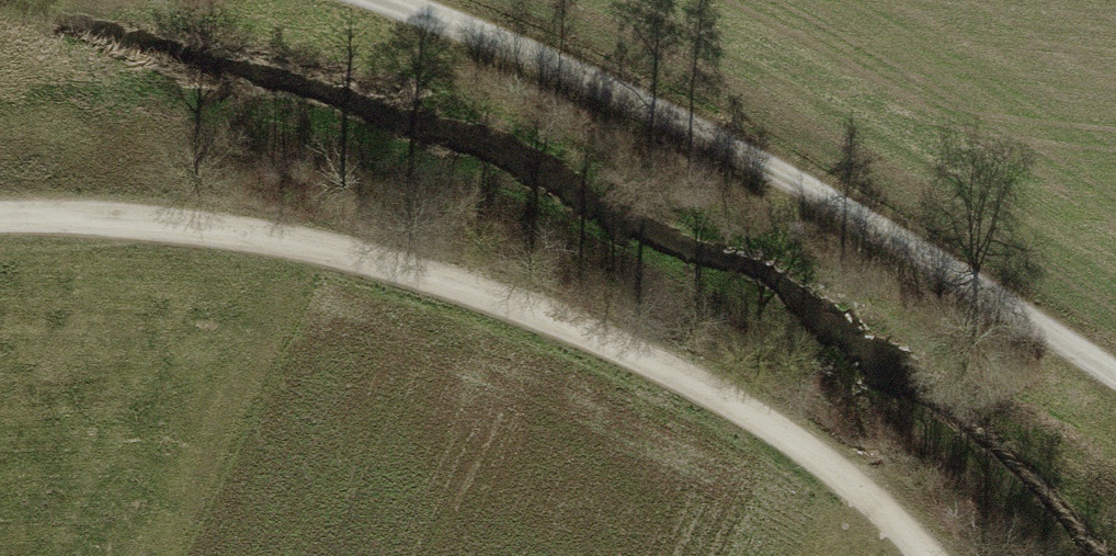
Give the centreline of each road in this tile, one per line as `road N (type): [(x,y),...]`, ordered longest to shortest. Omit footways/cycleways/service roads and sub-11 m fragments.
road 1 (track): [(927,555),(804,441),(553,311),(317,247),(66,214),(0,216)]
road 2 (track): [(372,0),(944,252),(1115,368)]

